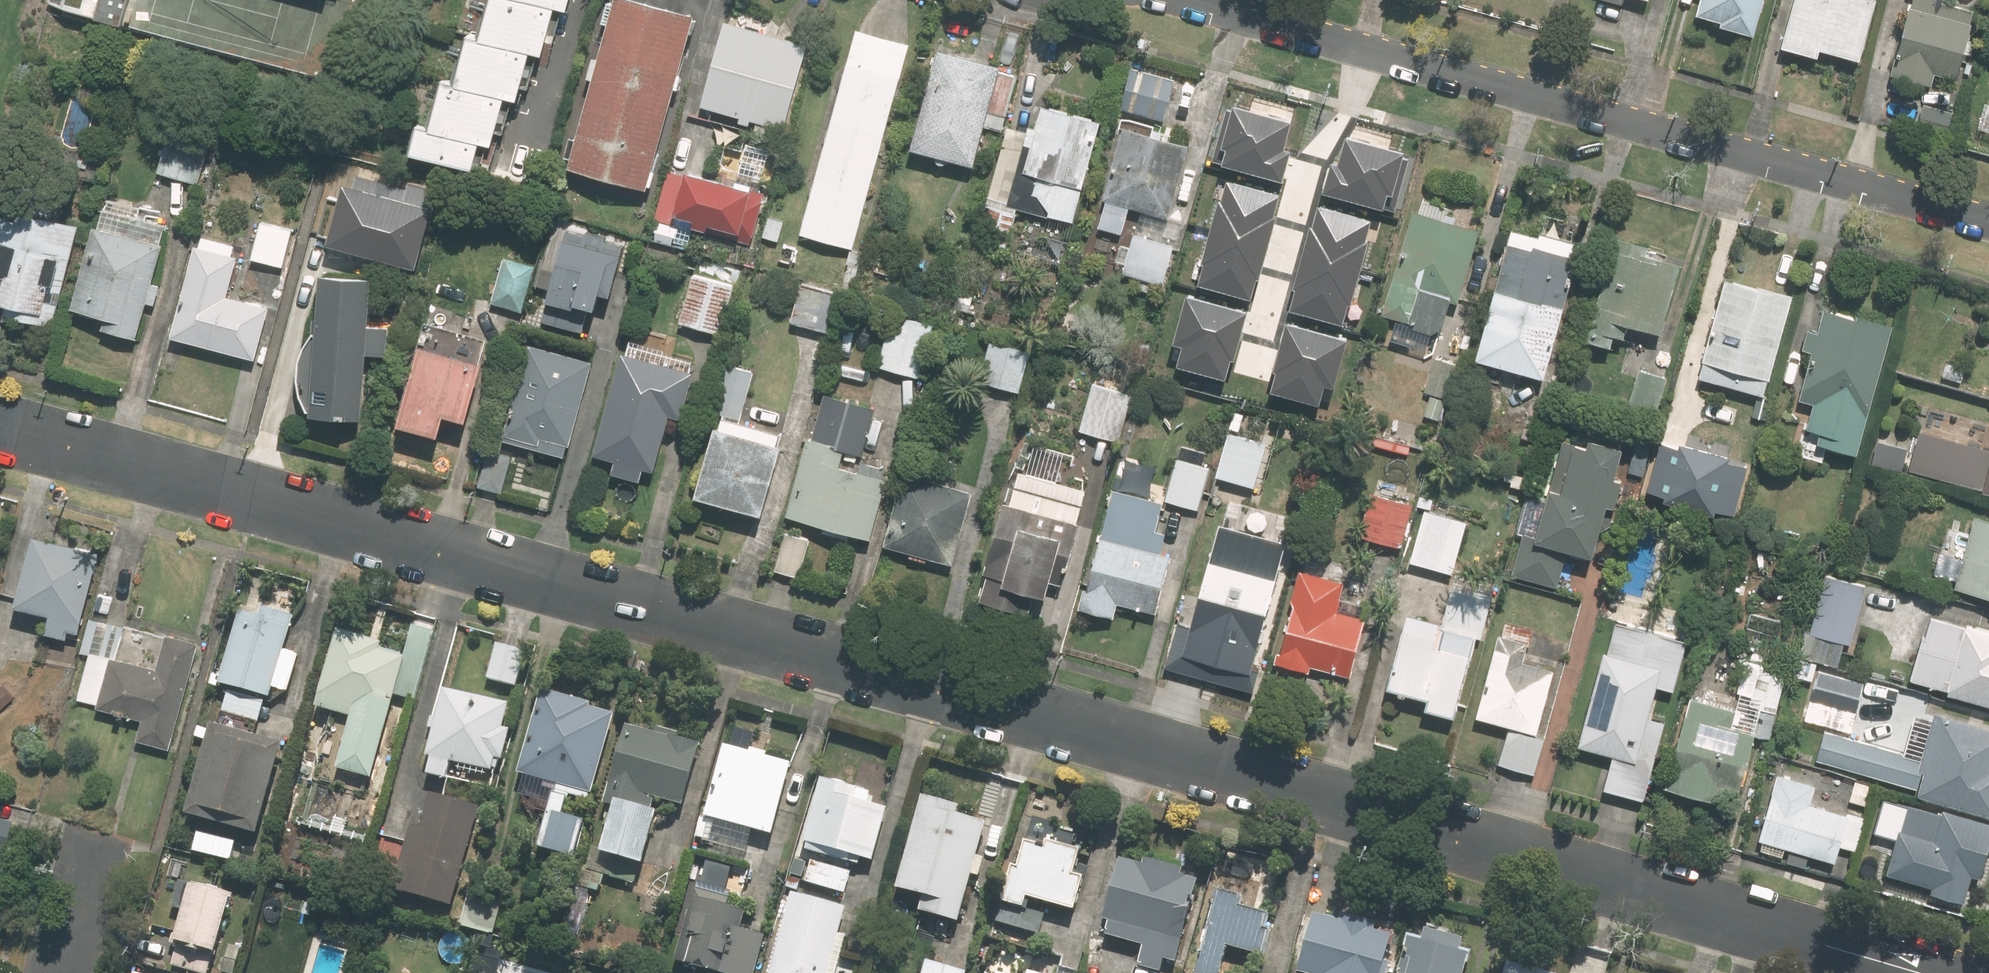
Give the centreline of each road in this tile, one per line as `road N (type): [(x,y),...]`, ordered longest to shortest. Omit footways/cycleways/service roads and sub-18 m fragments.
road 1 (residential): [(0,435),(1921,972)]
road 2 (residential): [(1988,222),(1196,0)]
road 3 (residential): [(97,839),(58,972)]

